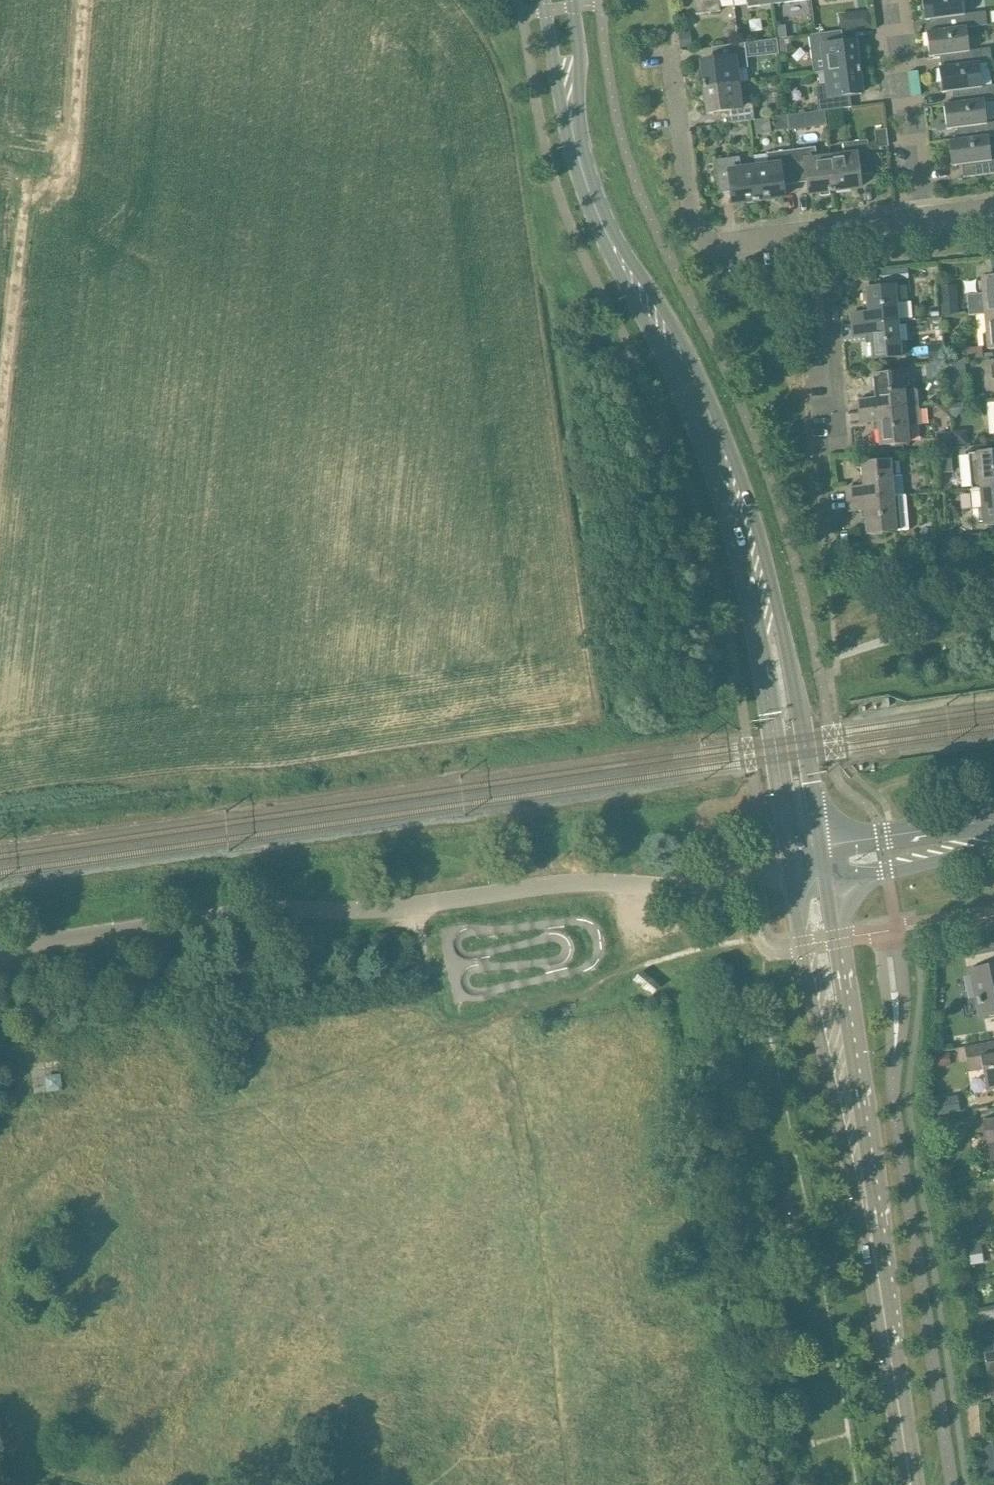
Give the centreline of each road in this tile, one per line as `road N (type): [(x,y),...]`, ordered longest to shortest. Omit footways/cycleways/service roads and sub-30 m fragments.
road 1 (tertiary): [(822,866),(793,675),(759,530),(698,371),(609,223),(589,169),(572,0)]
road 2 (tertiary): [(543,0),(586,202),(673,378),(729,530),(789,872)]
road 3 (unclassified): [(0,946),(249,912),(411,907),(546,886),(706,884),(789,872)]
road 4 (tertiary): [(891,1361),(887,1285),(822,866)]
road 5 (tertiary): [(789,872),(891,1361)]
road 6 (residential): [(824,233),(702,241),(693,229),(670,54)]
road 7 (residential): [(826,527),(820,439),(836,427),(824,233)]
road 8 (residential): [(918,221),(891,0)]
road 9 (track): [(761,936),(680,953),(573,995)]
road 10 (tertiary): [(822,866),(993,831)]

